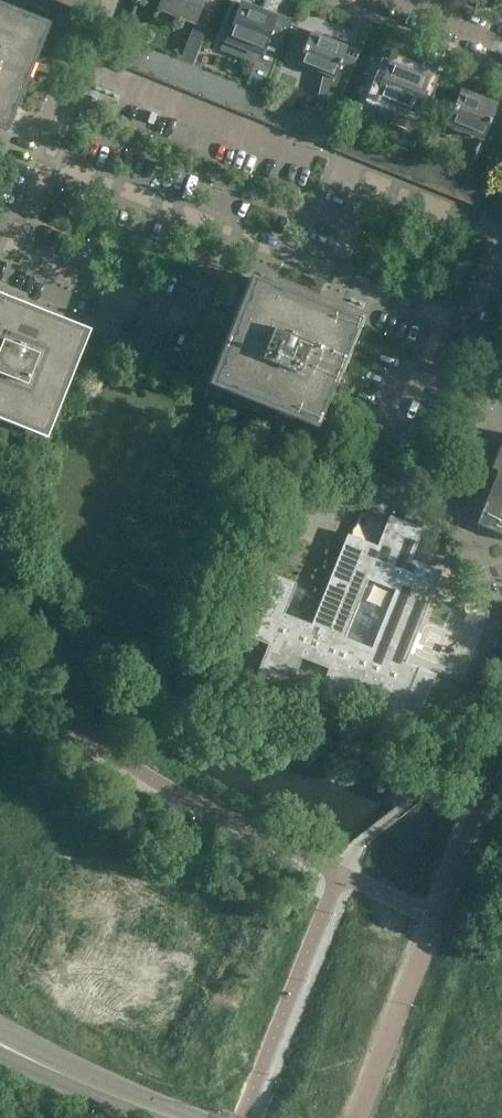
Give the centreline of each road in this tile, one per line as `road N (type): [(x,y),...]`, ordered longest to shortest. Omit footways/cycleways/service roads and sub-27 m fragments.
road 1 (residential): [(406,429),(449,320),(54,161),(118,0)]
road 2 (tertiary): [(169,1117),(0,1041)]

